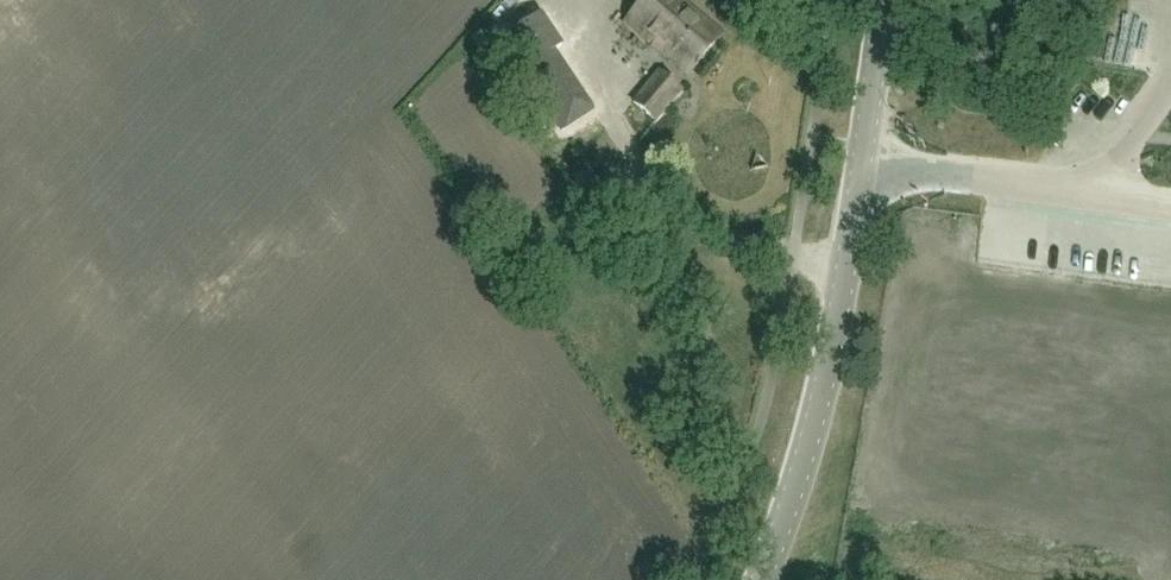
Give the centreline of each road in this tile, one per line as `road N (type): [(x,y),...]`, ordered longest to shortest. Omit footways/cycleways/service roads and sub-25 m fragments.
road 1 (tertiary): [(770,579),(807,470),(846,307),(890,0)]

